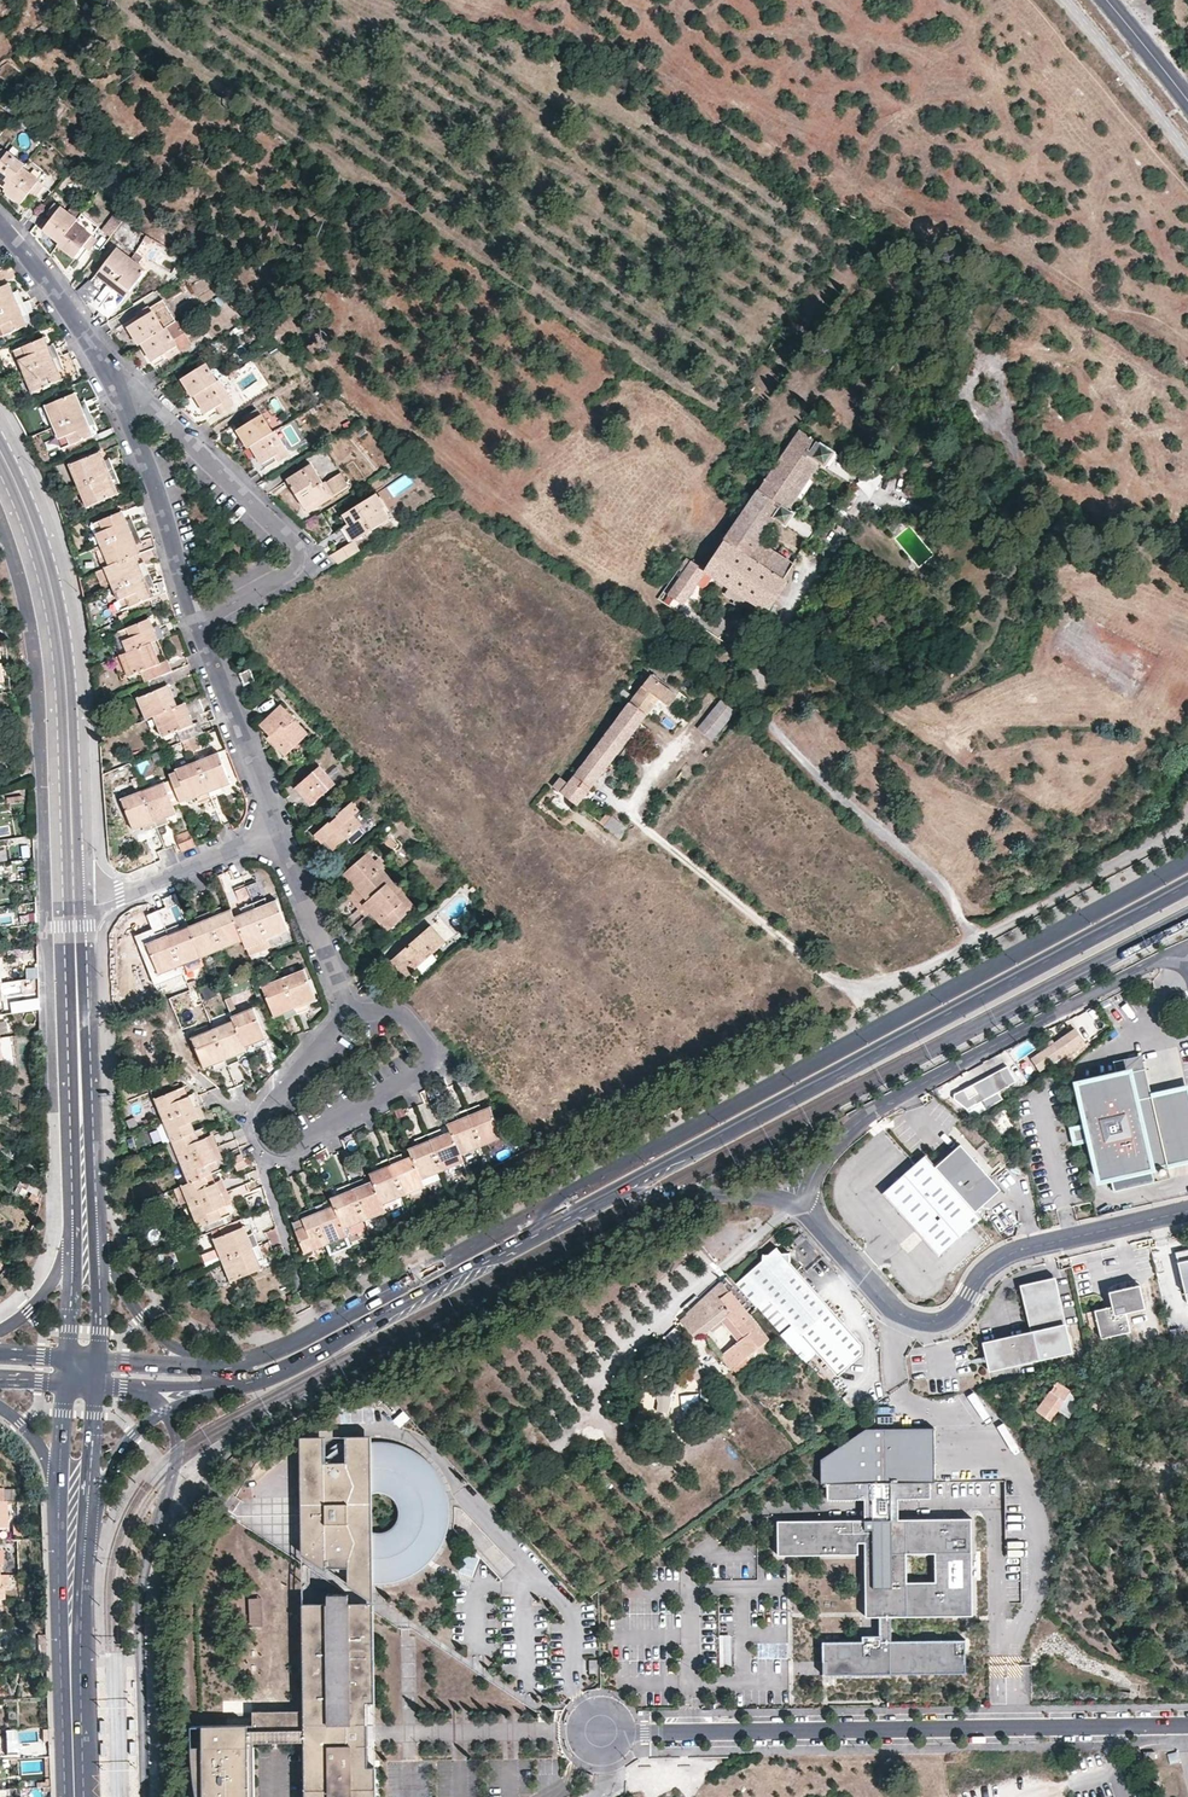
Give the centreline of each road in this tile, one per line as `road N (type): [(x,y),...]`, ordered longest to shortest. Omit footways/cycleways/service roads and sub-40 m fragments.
road 1 (secondary): [(1187,861),(344,1316),(227,1364)]
road 2 (secondary): [(571,1211),(1187,886)]
road 3 (residential): [(602,1735),(1187,1723)]
road 4 (residential): [(1187,946),(863,1117),(831,1146),(803,1206)]
road 5 (residential): [(1187,1211),(1013,1253),(980,1276),(959,1313),(933,1324),(894,1311),(803,1206)]
road 6 (secondary): [(0,450),(37,535),(64,656),(74,904)]
road 7 (residential): [(351,1012),(268,1109),(265,1133),(279,1146),(427,1063),(430,1049),(405,1018),(390,1009),(359,1011)]
road 8 (secondary): [(213,1388),(280,1371),(571,1211)]
road 9 (residential): [(115,377),(299,555),(294,573),(198,625)]
road 10 (residential): [(1187,817),(1166,837),(861,998)]
road 11 (secondary): [(74,904),(85,1205)]
road 12 (track): [(637,819),(861,998)]
road 13 (secondary): [(75,1796),(74,1528)]
road 14 (residential): [(115,377),(198,625)]
road 15 (residential): [(571,1211),(645,1194),(803,1206)]
road 16 (residential): [(198,625),(279,832)]
road 17 (residential): [(279,832),(113,900),(74,904)]
road 18 (residential): [(279,832),(351,1012)]
road 19 (residential): [(0,222),(115,377)]
road 20 (secondary): [(227,1364),(157,1332),(99,1244)]
road 21 (secondary): [(89,1504),(135,1432),(213,1388)]
road 22 (secondary): [(1107,0),(1187,101)]
road 23 (secondary): [(227,1364),(100,1359)]
road 24 (residential): [(73,1238),(52,1284),(0,1332)]
road 25 (secondary): [(89,1504),(98,1384)]

